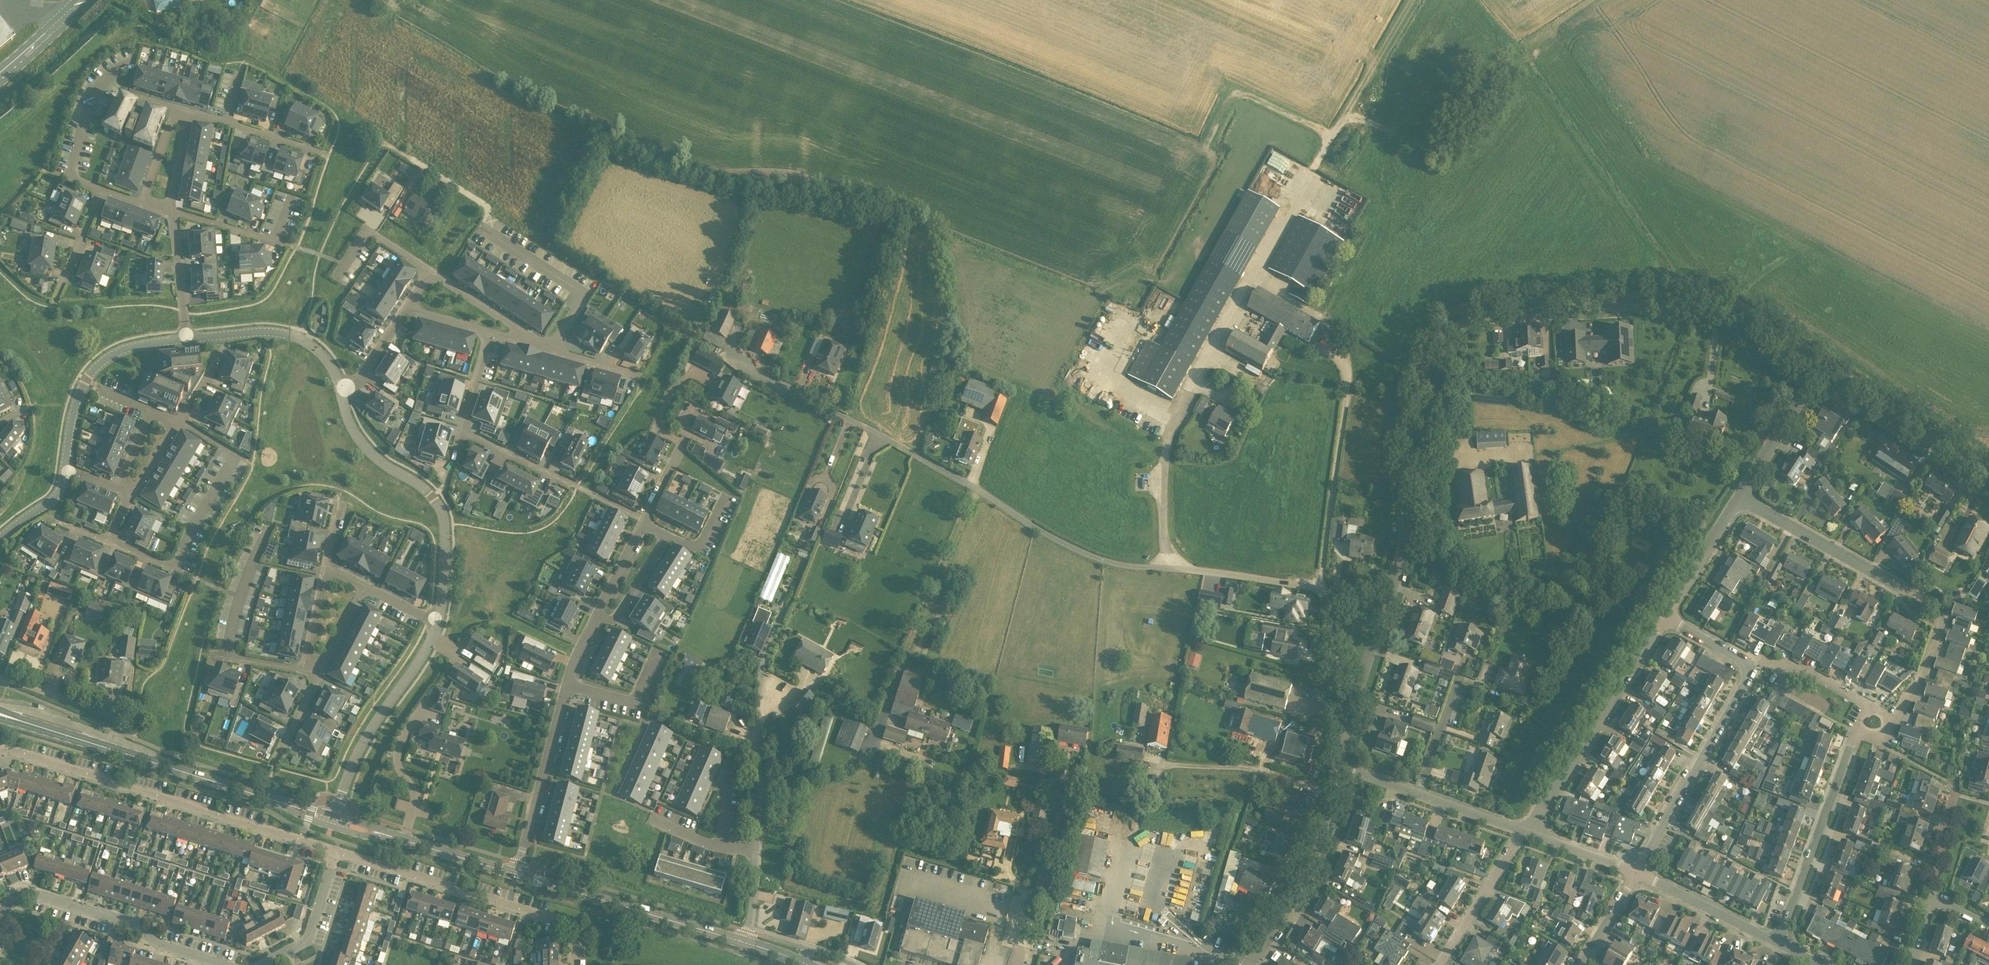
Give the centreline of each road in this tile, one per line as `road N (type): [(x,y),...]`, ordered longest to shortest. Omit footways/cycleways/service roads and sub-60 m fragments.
road 1 (residential): [(1330,595),(1099,559),(699,342)]
road 2 (residential): [(1817,370),(1744,321),(1687,305),(1470,319),(1436,348),(1417,392),(1403,447),(1393,588)]
road 3 (residential): [(0,751),(337,851)]
road 4 (residential): [(1893,714),(1918,684),(1940,606),(1742,494)]
road 5 (track): [(1310,174),(1346,119),(1388,129),(1406,122),(1463,45),(1488,40),(1508,59),(1528,58)]
road 6 (residential): [(571,964),(572,928),(562,921),(337,851)]
road 7 (residential): [(340,392),(360,441),(440,510),(445,544),(437,622)]
road 8 (residential): [(514,873),(593,618)]
road 9 (residential): [(1526,826),(1669,612)]
road 10 (residential): [(224,964),(21,892),(0,915)]
road 11 (tertiary): [(746,943),(514,873)]
road 12 (residential): [(1636,870),(1756,664)]
road 13 (tertiary): [(334,819),(109,749)]
road 14 (residential): [(437,622),(365,740),(334,819)]
road 15 (residential): [(1775,936),(1854,728)]
road 16 (residential): [(1016,964),(1069,756)]
road 17 (residential): [(65,473),(74,410),(92,372),(124,349),(187,339)]
road 18 (residential): [(1988,482),(1817,370)]
road 19 (residential): [(176,423),(235,454),(175,570)]
road 20 (residential): [(1331,793),(1301,883),(1247,964)]
road 21 (tertiary): [(514,873),(334,819)]
road 22 (residential): [(755,854),(762,671)]
road 23 (residential): [(187,339),(252,332),(297,339),(323,357),(340,392)]
road 24 (residential): [(53,308),(102,190),(142,203)]
road 25 (residential): [(1393,588),(1341,748)]
road 26 (residential): [(404,309),(429,272),(520,330),(517,341)]
road 27 (track): [(1206,144),(1237,93),(1332,136)]
road 28 (residential): [(1438,964),(1526,826)]
road 29 (residential): [(1775,936),(1636,870)]
road 30 (residential): [(1330,595),(1341,748)]
road 31 (residential): [(0,677),(115,721),(109,749)]
road 32 (residential): [(1742,494),(1817,370)]
road 33 (residential): [(327,154),(190,112)]
road 34 (residential): [(1669,612),(1742,494)]
road 35 (track): [(1346,119),(1411,0)]
road 36 (residential): [(460,434),(577,486)]
road 37 (residential): [(640,376),(517,341)]
road 38 (residential): [(173,212),(187,339)]
road 39 (residential): [(593,618),(614,621),(671,536)]
road 40 (residential): [(319,675),(304,670),(325,567)]

